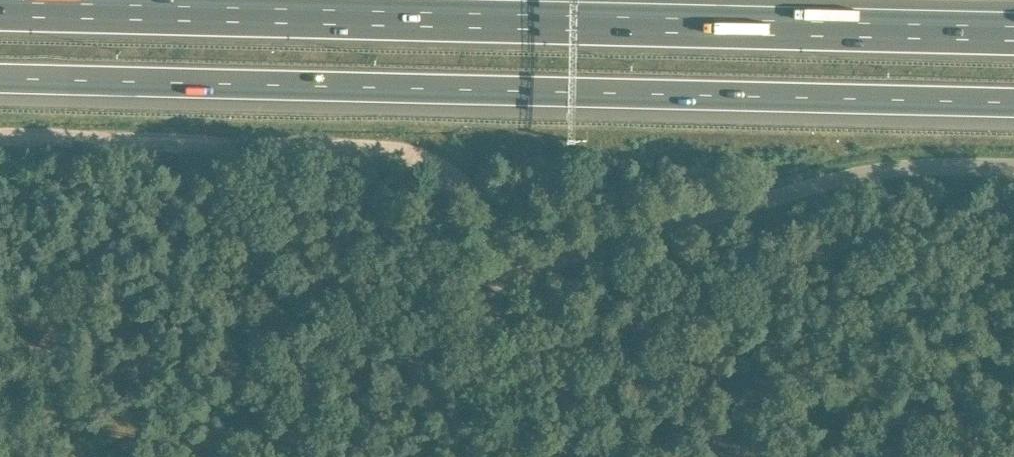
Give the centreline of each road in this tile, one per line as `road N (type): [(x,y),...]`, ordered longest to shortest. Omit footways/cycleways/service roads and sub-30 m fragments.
road 1 (motorway): [(1013,30),(0,5)]
road 2 (motorway): [(0,81),(1013,104)]
road 3 (track): [(0,143),(409,151),(437,166),(476,292)]
road 4 (unclassified): [(476,292),(862,171),(1013,166)]
road 5 (unclassified): [(476,292),(531,456)]

